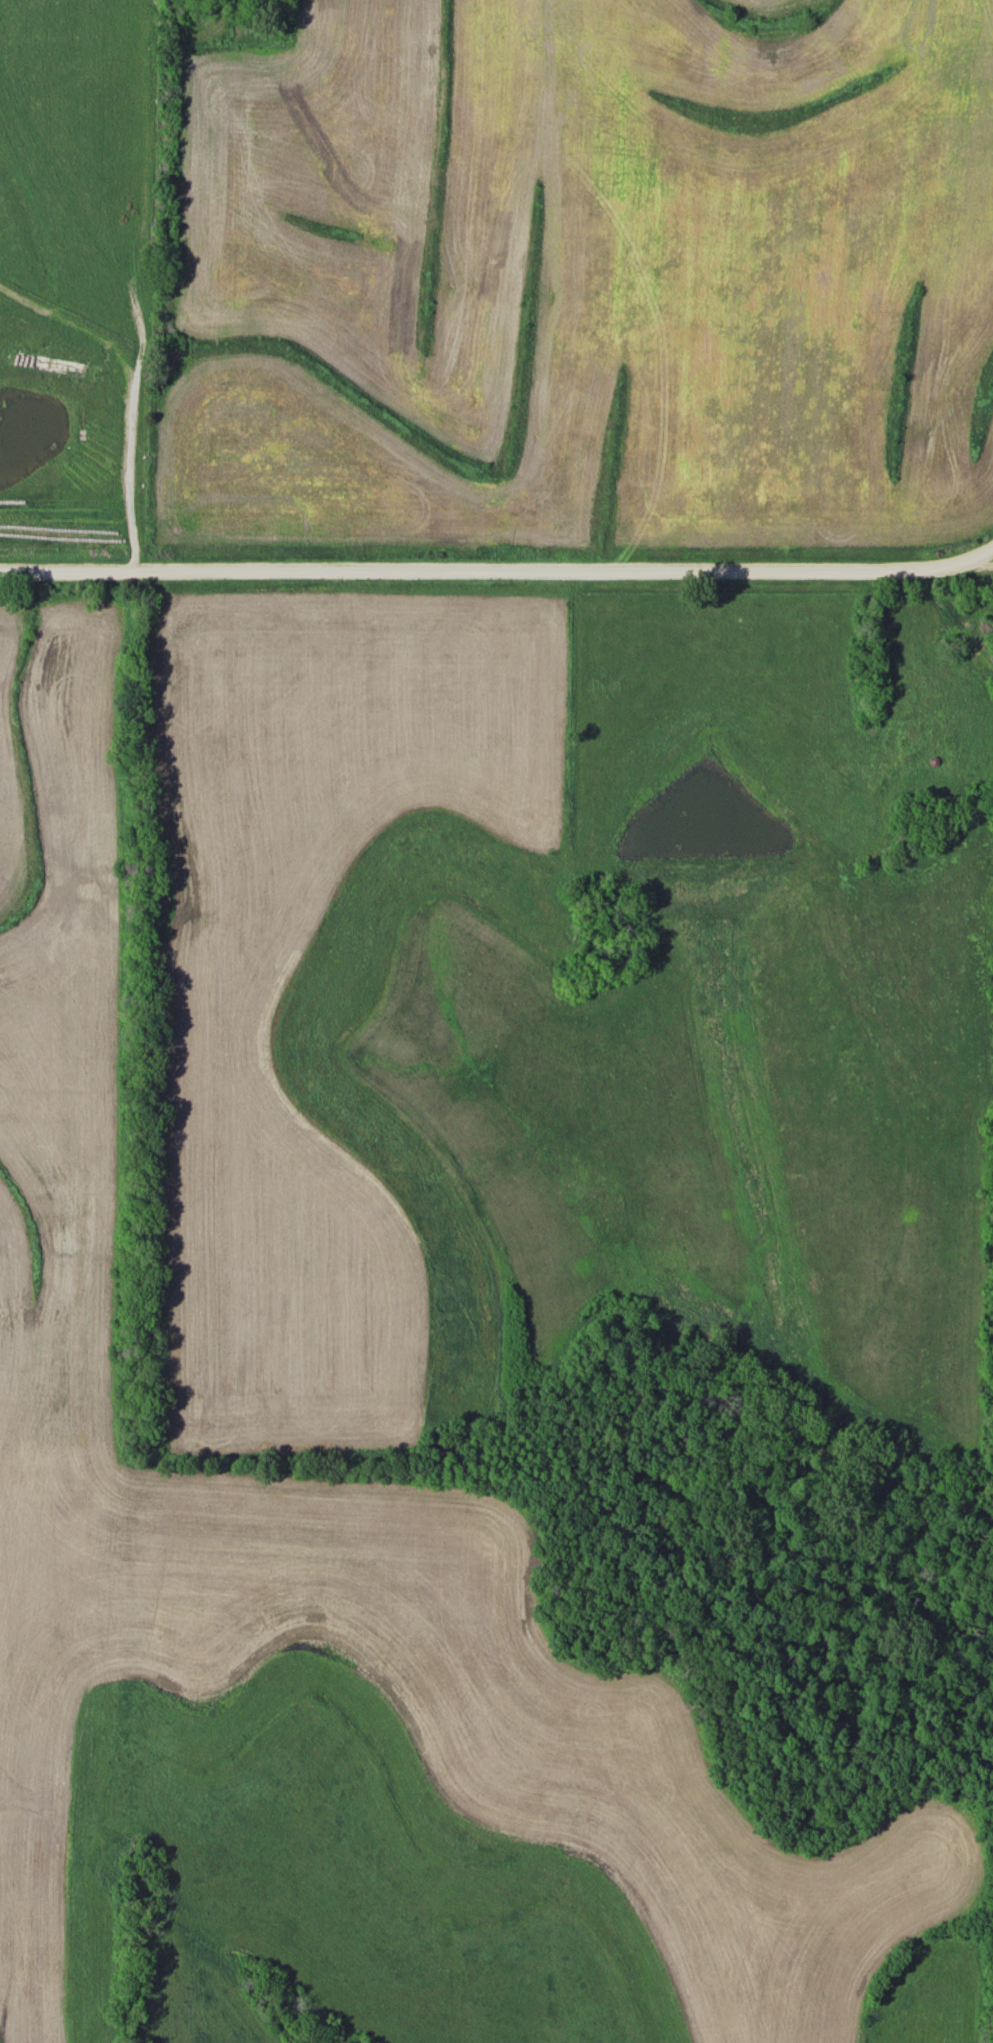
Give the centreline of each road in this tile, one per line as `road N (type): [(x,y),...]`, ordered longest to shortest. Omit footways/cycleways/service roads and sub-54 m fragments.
road 1 (residential): [(0,567),(911,565),(992,546)]

